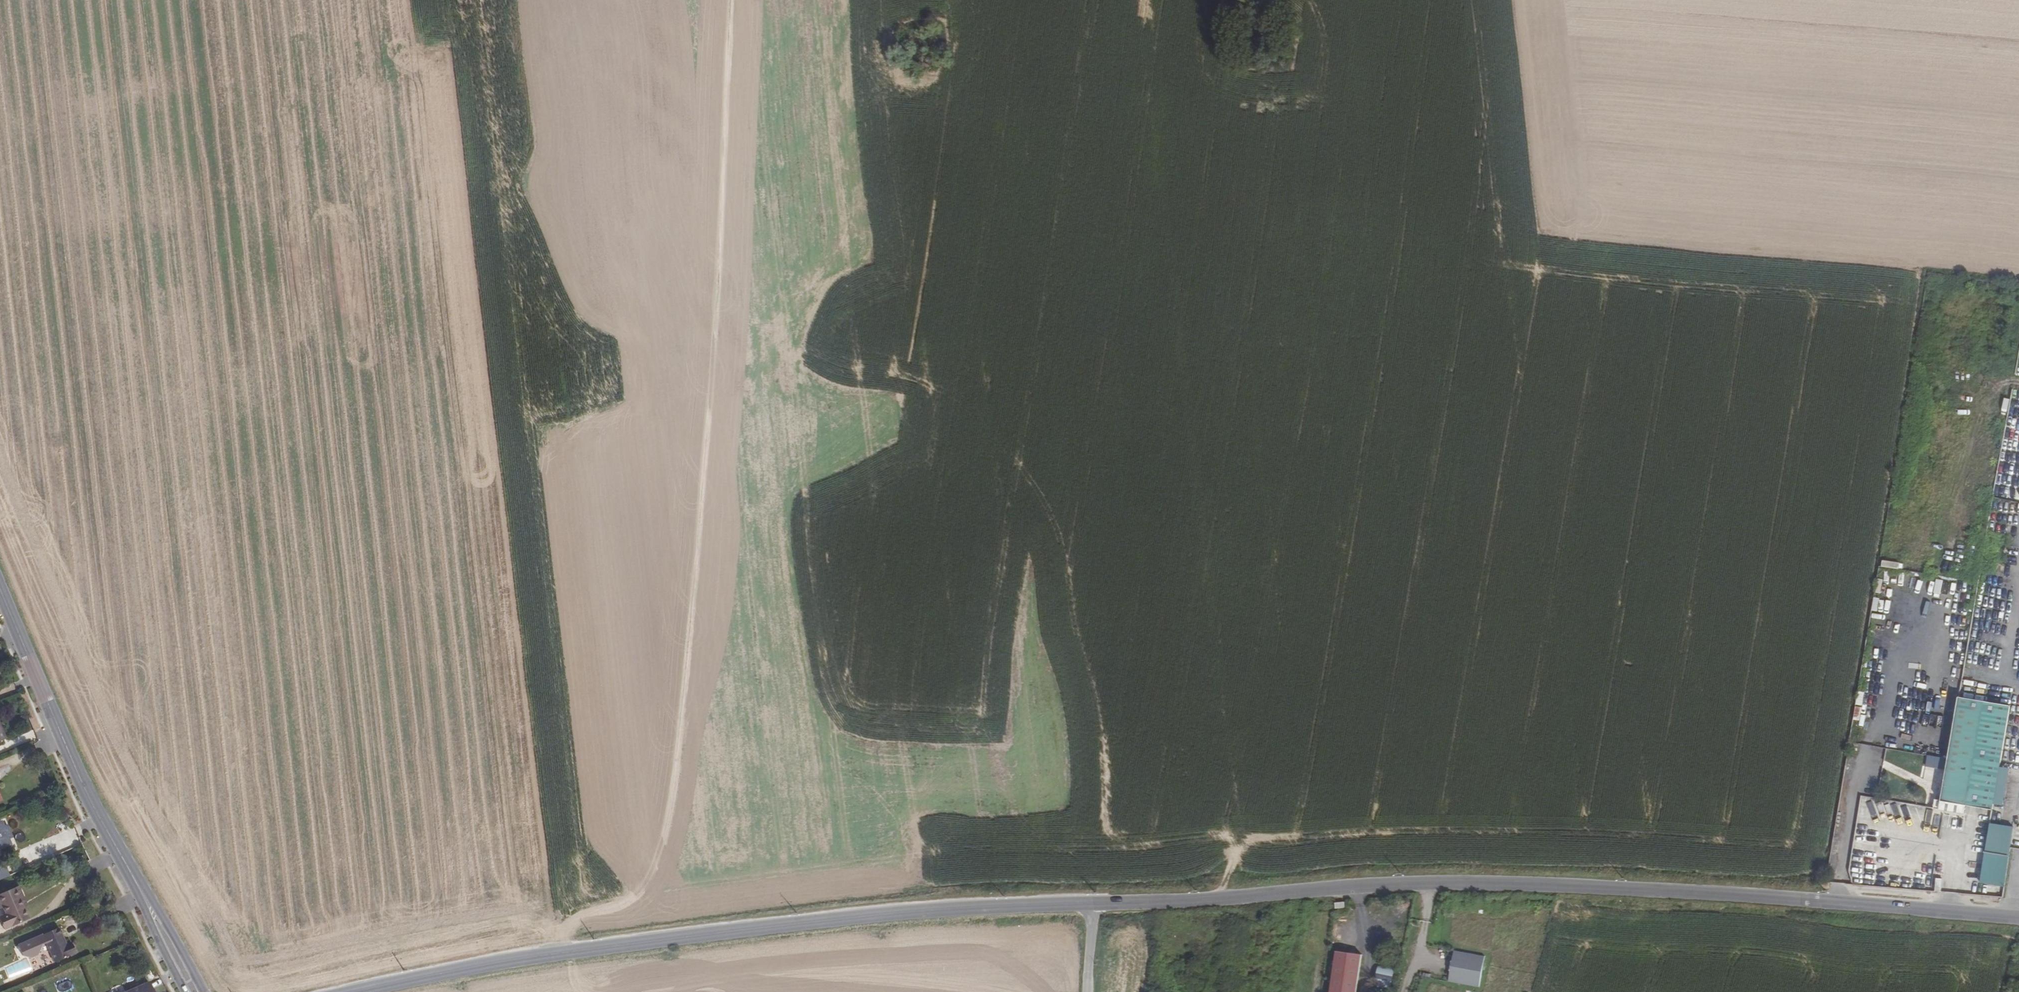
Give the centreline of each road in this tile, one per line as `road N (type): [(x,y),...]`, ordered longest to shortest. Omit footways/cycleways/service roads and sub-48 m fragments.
road 1 (unclassified): [(1093,904),(1231,901),(1422,881),(1777,896),(2018,919)]
road 2 (unclassified): [(360,991),(602,950),(866,918),(1093,904)]
road 3 (tertiary): [(194,991),(101,820),(0,588)]

